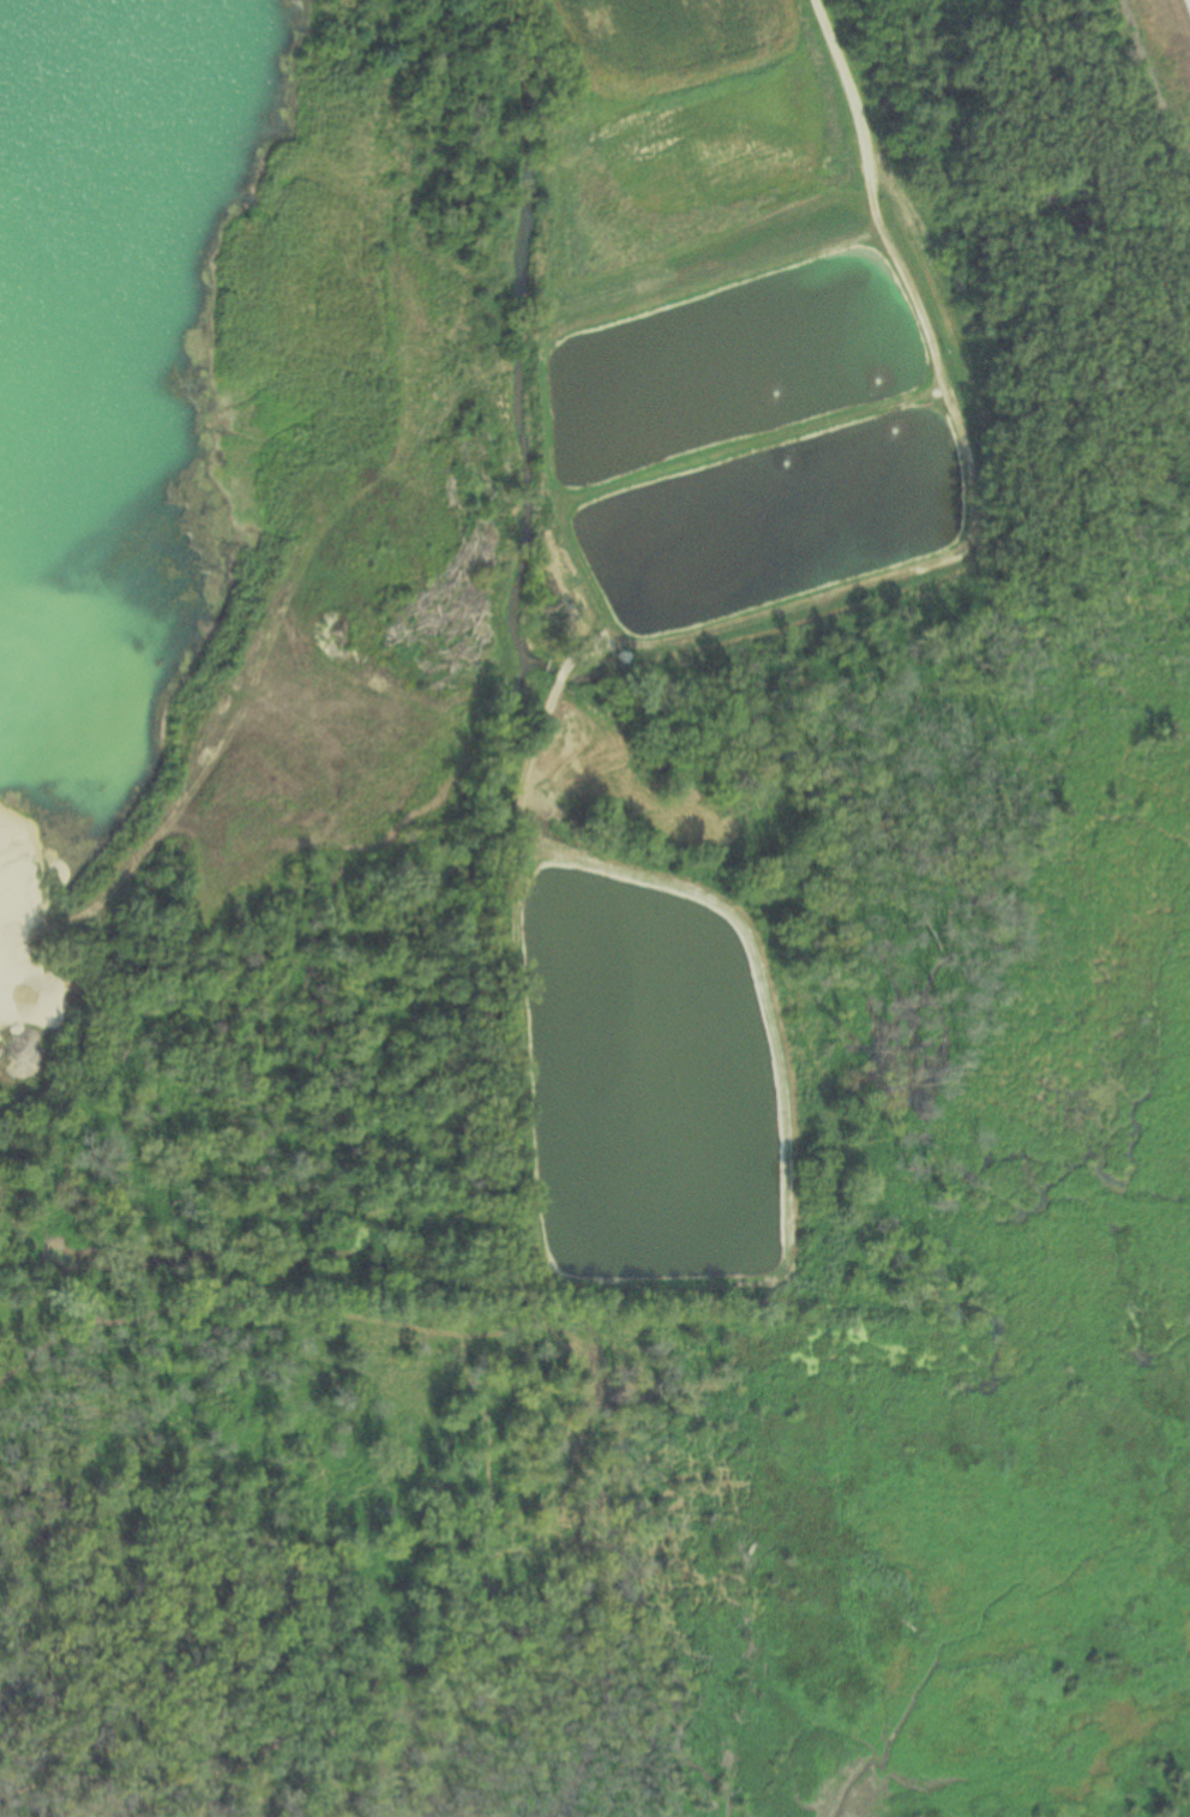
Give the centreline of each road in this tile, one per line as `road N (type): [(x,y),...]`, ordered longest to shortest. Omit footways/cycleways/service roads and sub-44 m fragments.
road 1 (track): [(519,815),(527,763),(569,656),(595,640),(626,653),(737,632),(963,560),(981,533),(921,314),(877,229),(867,149),(819,0)]

